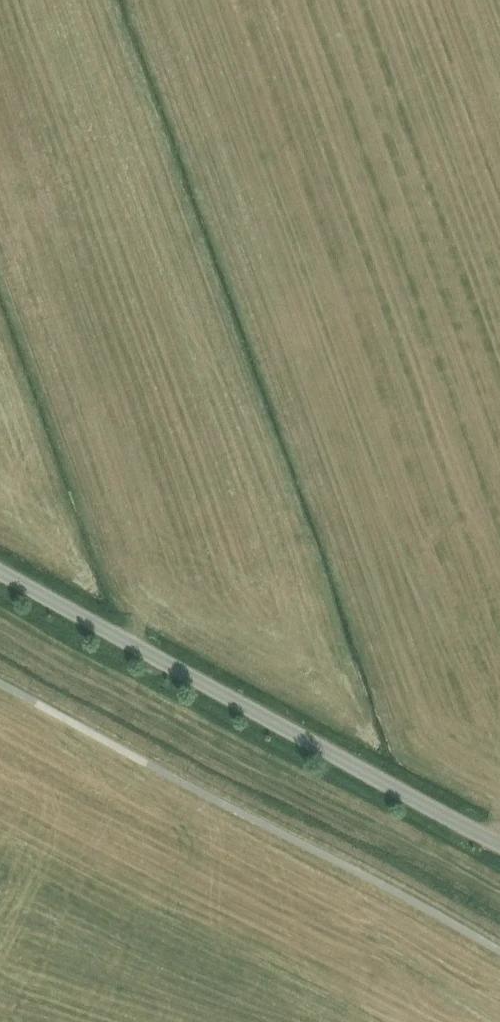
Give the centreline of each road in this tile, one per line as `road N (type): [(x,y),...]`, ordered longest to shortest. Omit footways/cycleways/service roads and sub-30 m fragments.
road 1 (unclassified): [(499,849),(0,577)]

